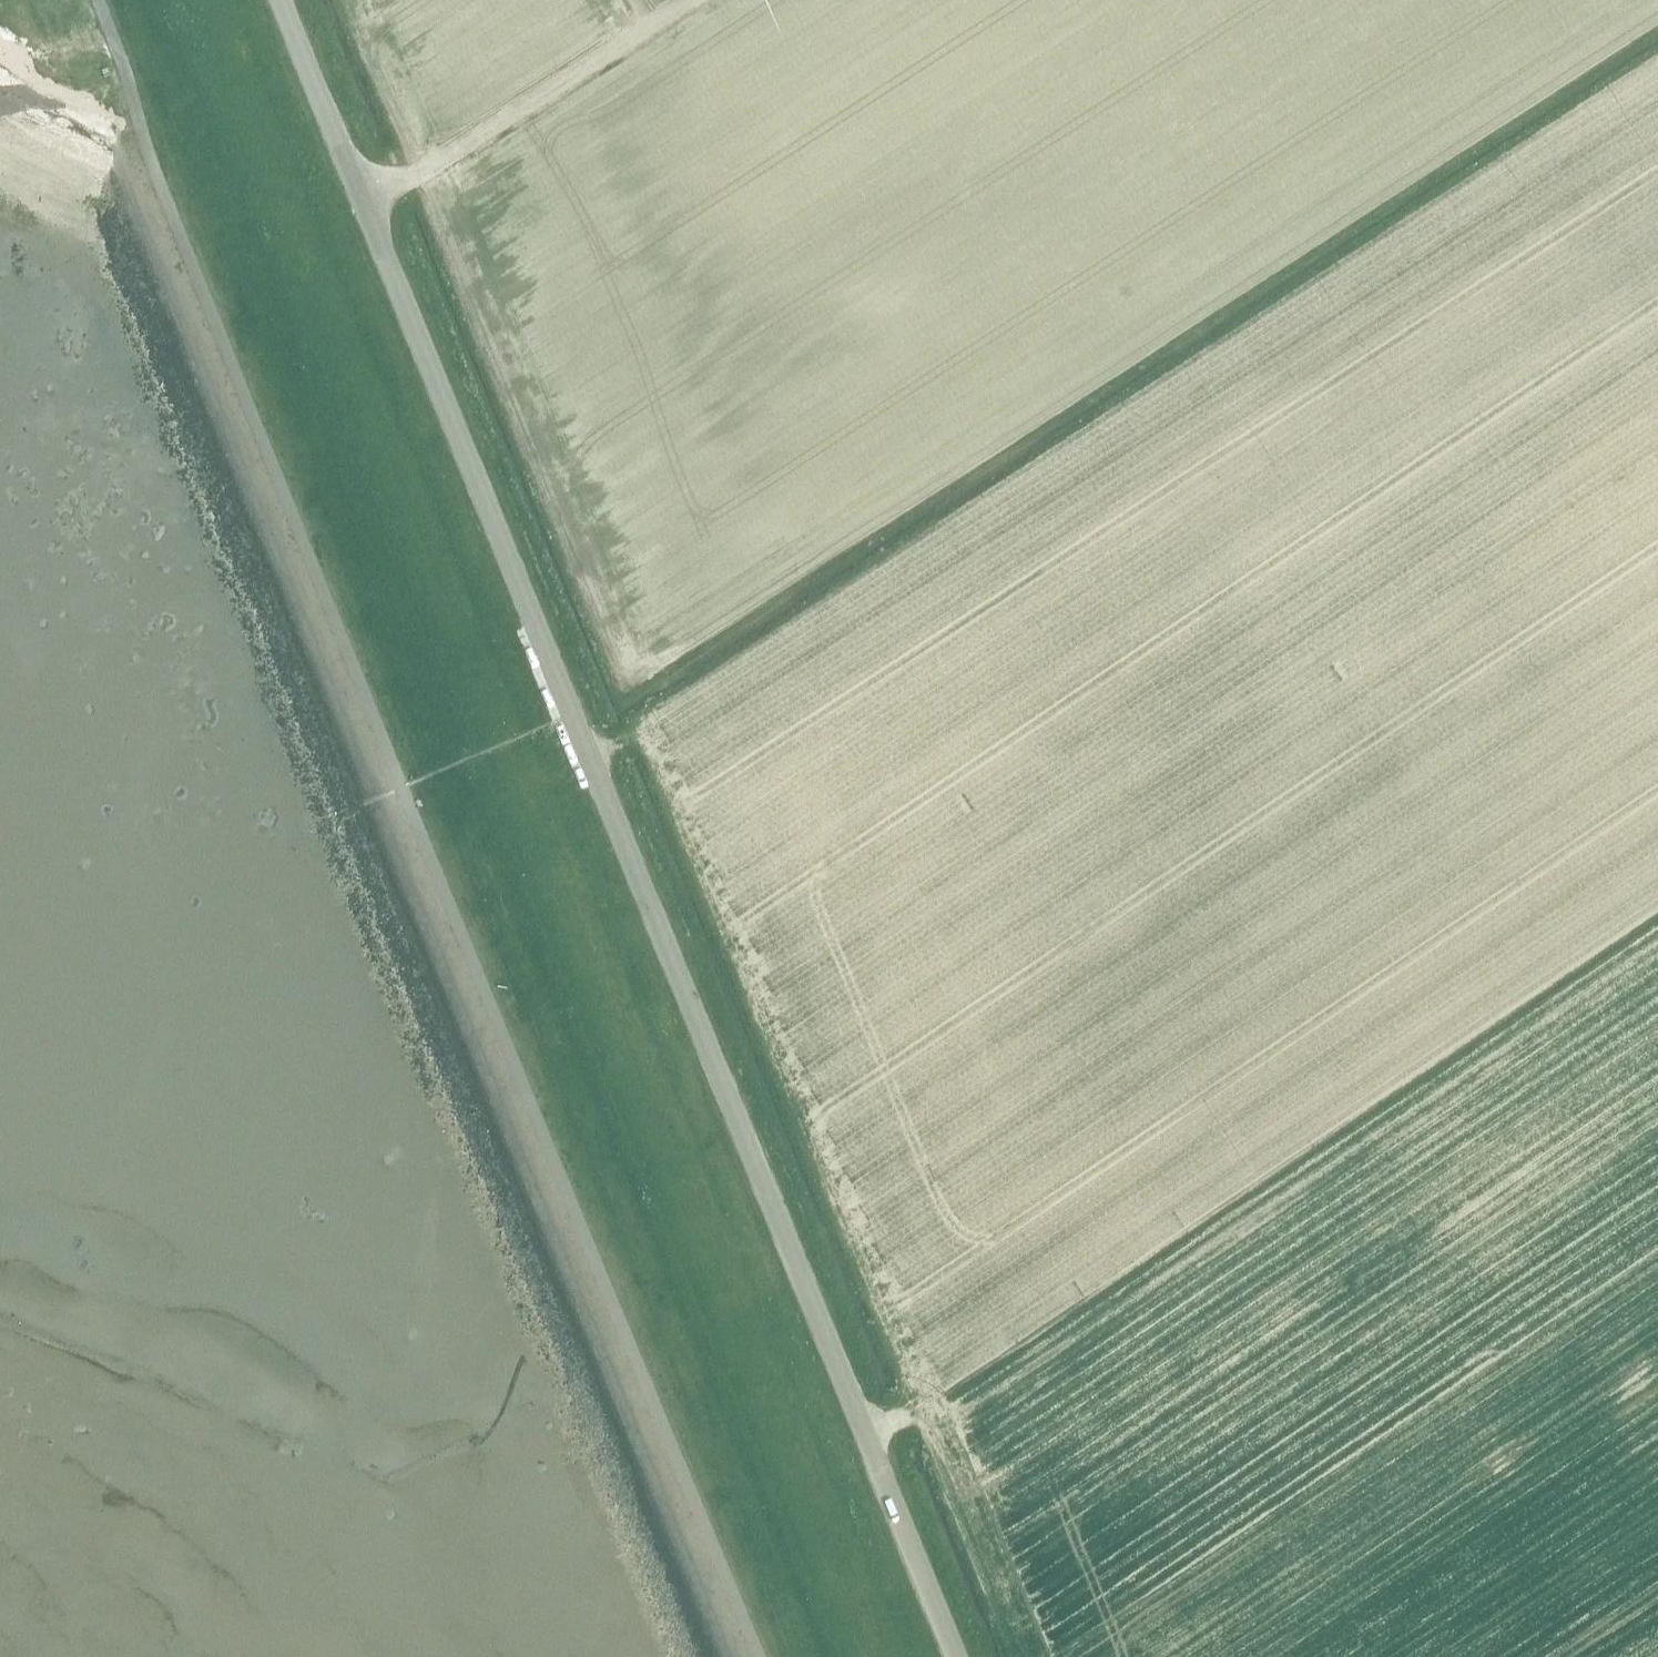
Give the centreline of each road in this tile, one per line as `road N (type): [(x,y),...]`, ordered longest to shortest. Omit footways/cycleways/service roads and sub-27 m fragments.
road 1 (unclassified): [(962,1656),(284,0)]

